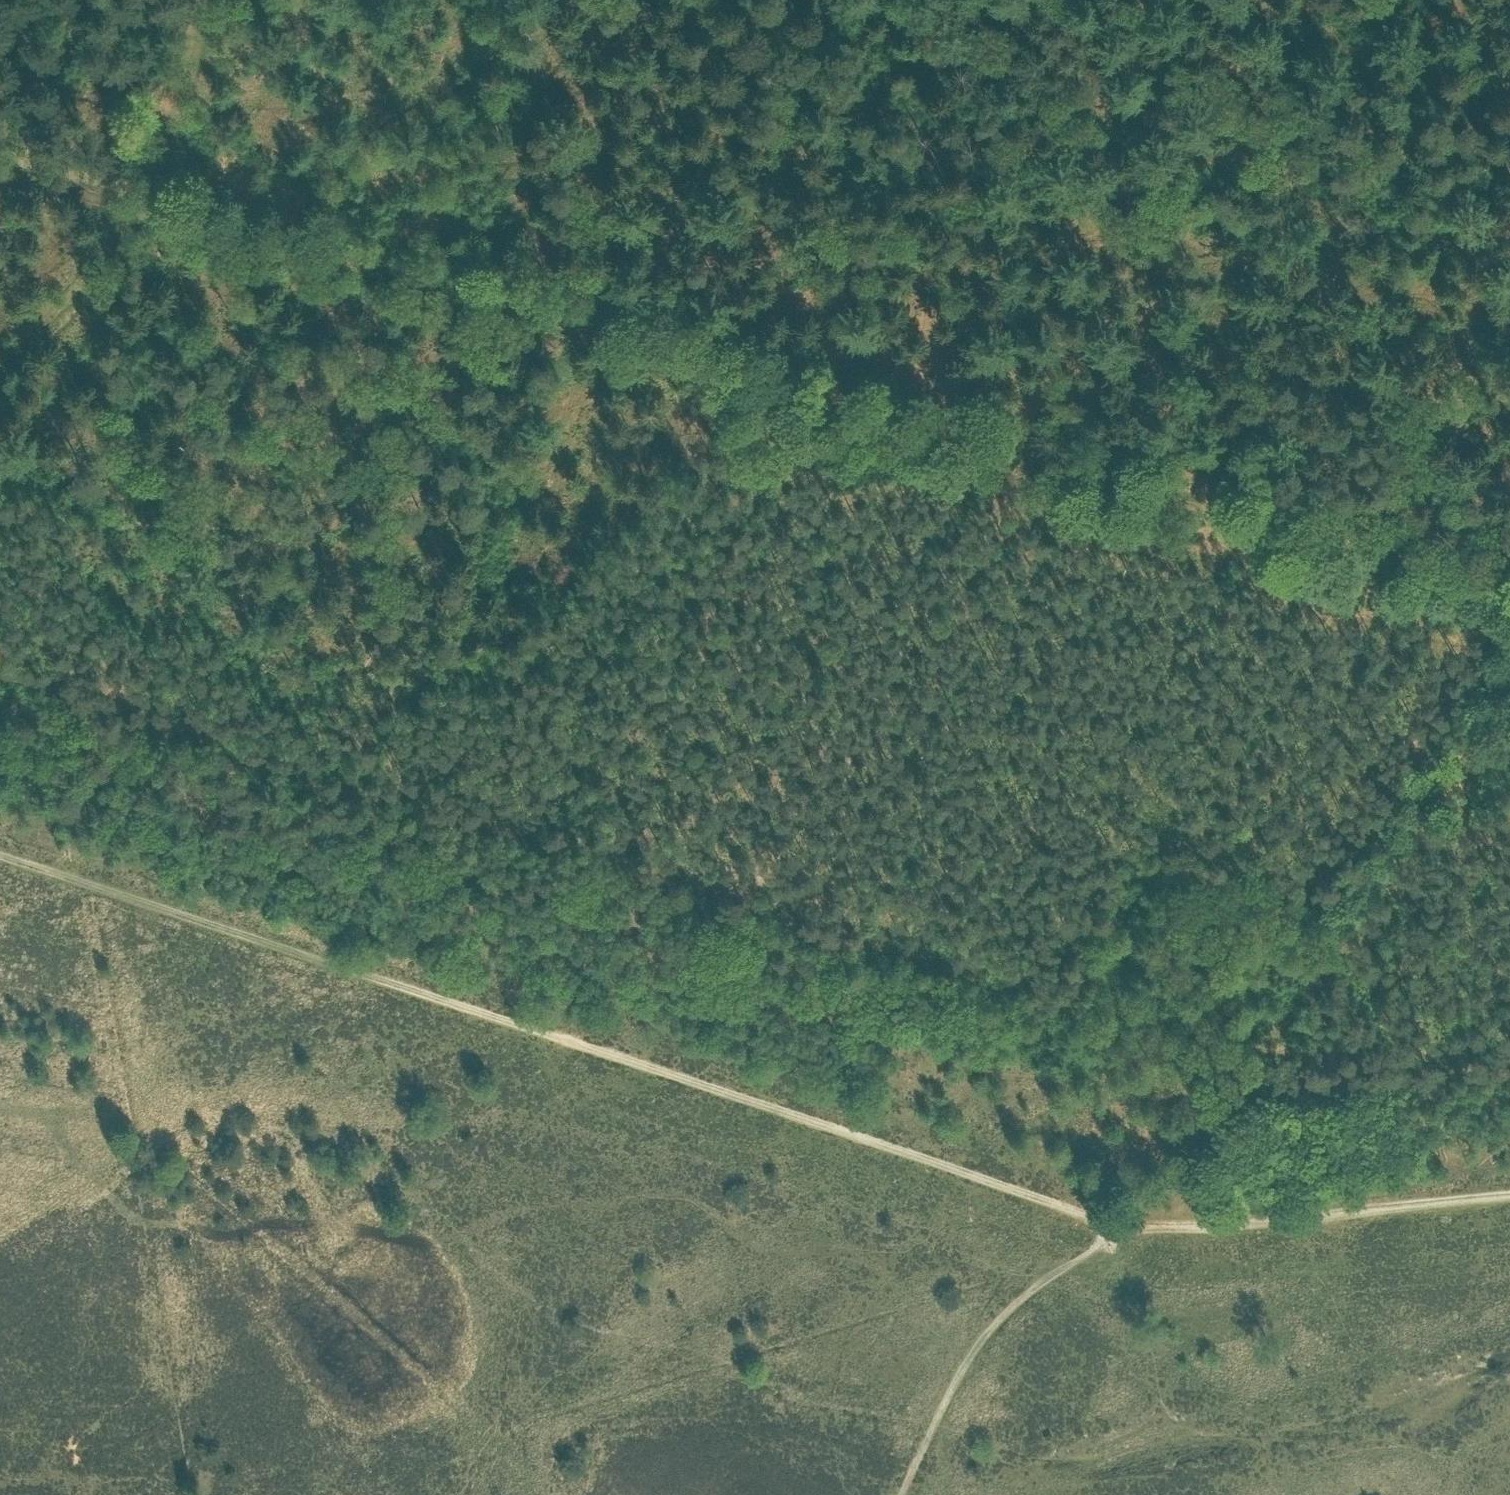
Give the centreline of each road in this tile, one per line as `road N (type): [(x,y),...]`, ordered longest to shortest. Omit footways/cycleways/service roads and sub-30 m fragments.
road 1 (track): [(0,166),(1509,602)]
road 2 (track): [(1124,1224),(0,851)]
road 3 (track): [(198,0),(132,217),(0,366)]
road 4 (track): [(1269,1027),(1509,688)]
road 5 (track): [(1509,1202),(1259,1224),(1124,1224)]

